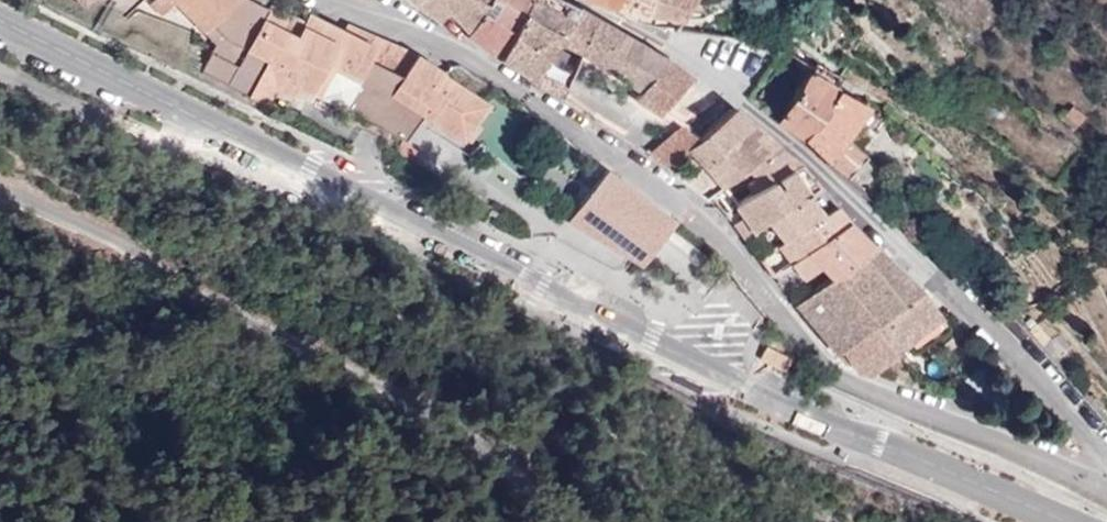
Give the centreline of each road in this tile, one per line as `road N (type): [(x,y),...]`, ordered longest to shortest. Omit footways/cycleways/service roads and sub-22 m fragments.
road 1 (tertiary): [(197,117),(651,339),(1060,521)]
road 2 (residential): [(339,0),(456,53),(555,111),(692,213),(832,375),(1106,485)]
road 3 (residential): [(584,0),(666,48),(795,145),(988,325),(1106,462)]
road 4 (residential): [(0,194),(155,259),(548,471),(569,521)]
road 5 (tertiary): [(0,22),(197,117)]
road 6 (residential): [(197,117),(164,136),(0,70)]

